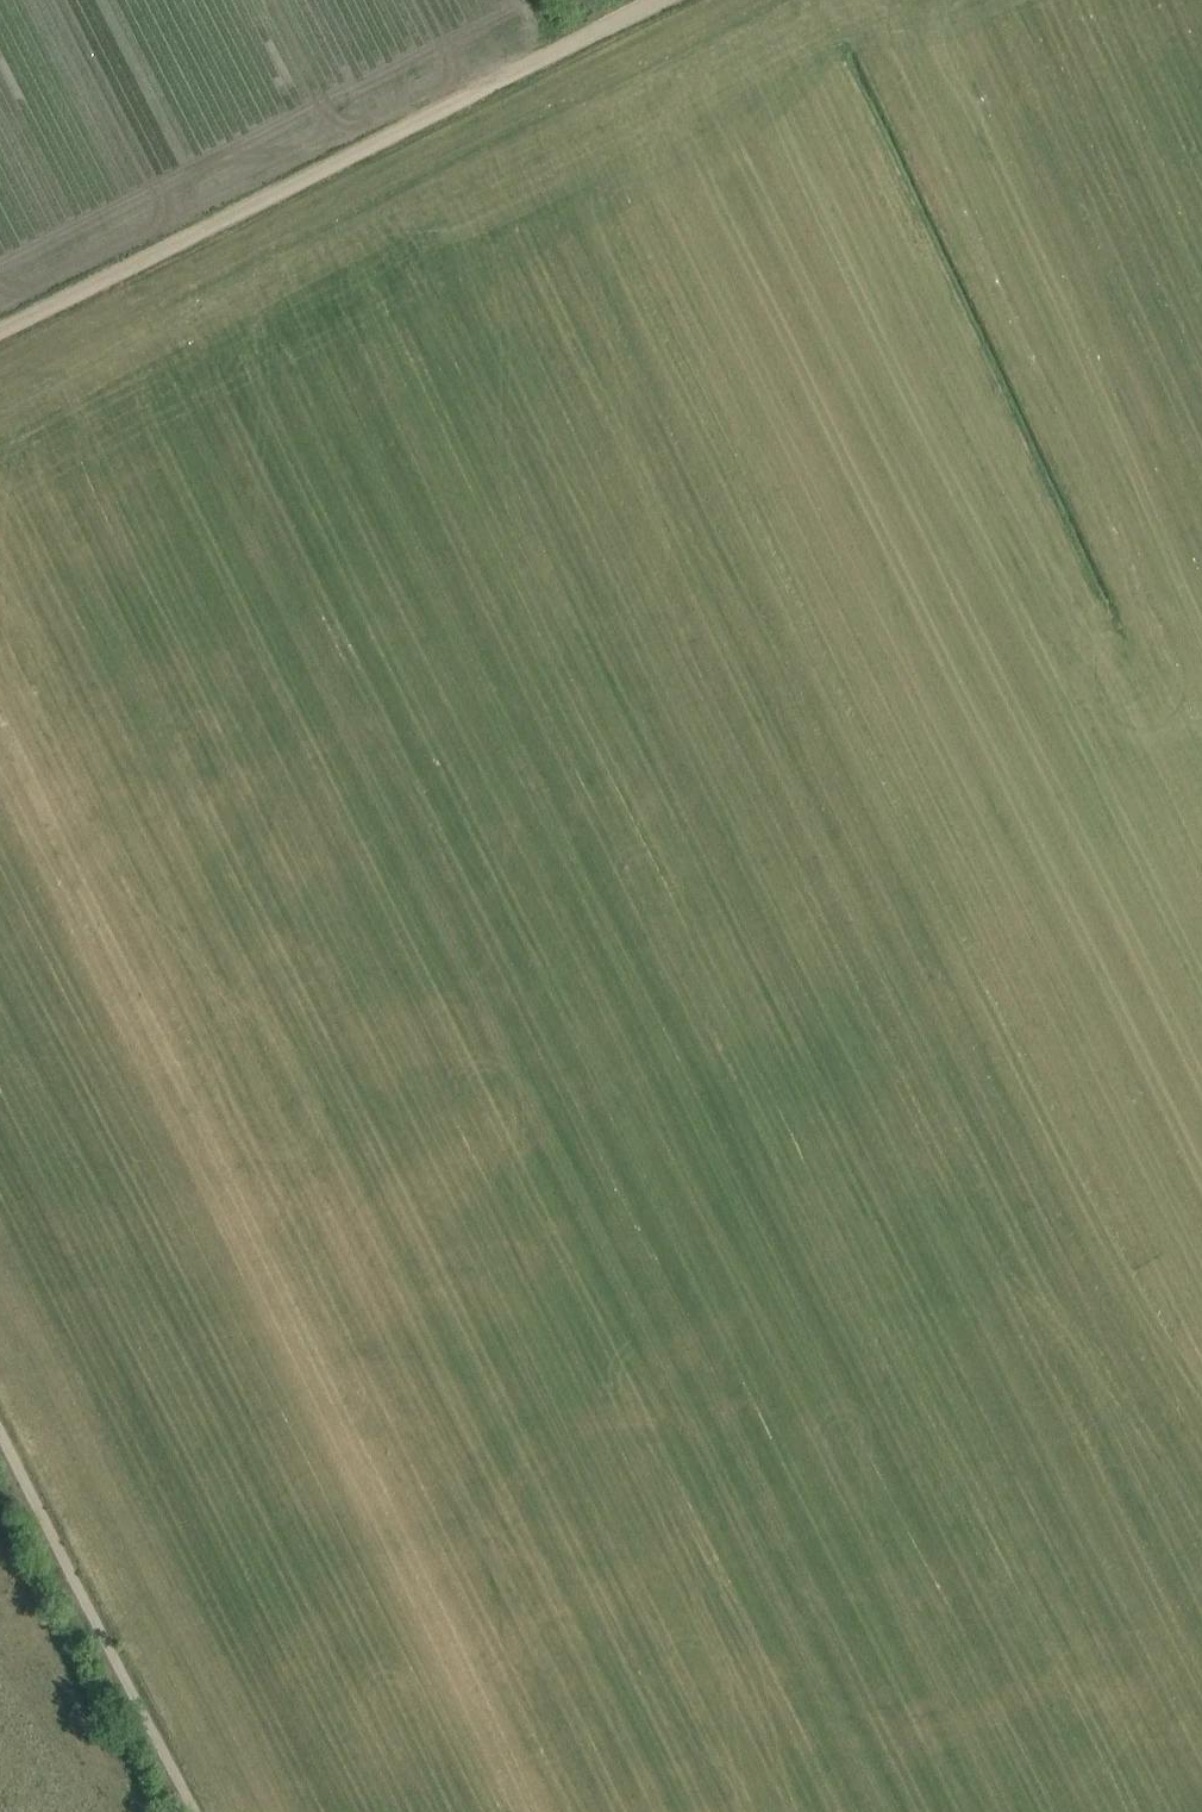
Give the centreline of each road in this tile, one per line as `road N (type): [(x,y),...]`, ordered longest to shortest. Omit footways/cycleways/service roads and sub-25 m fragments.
road 1 (track): [(664,0),(0,331)]
road 2 (track): [(0,1435),(192,1811)]

